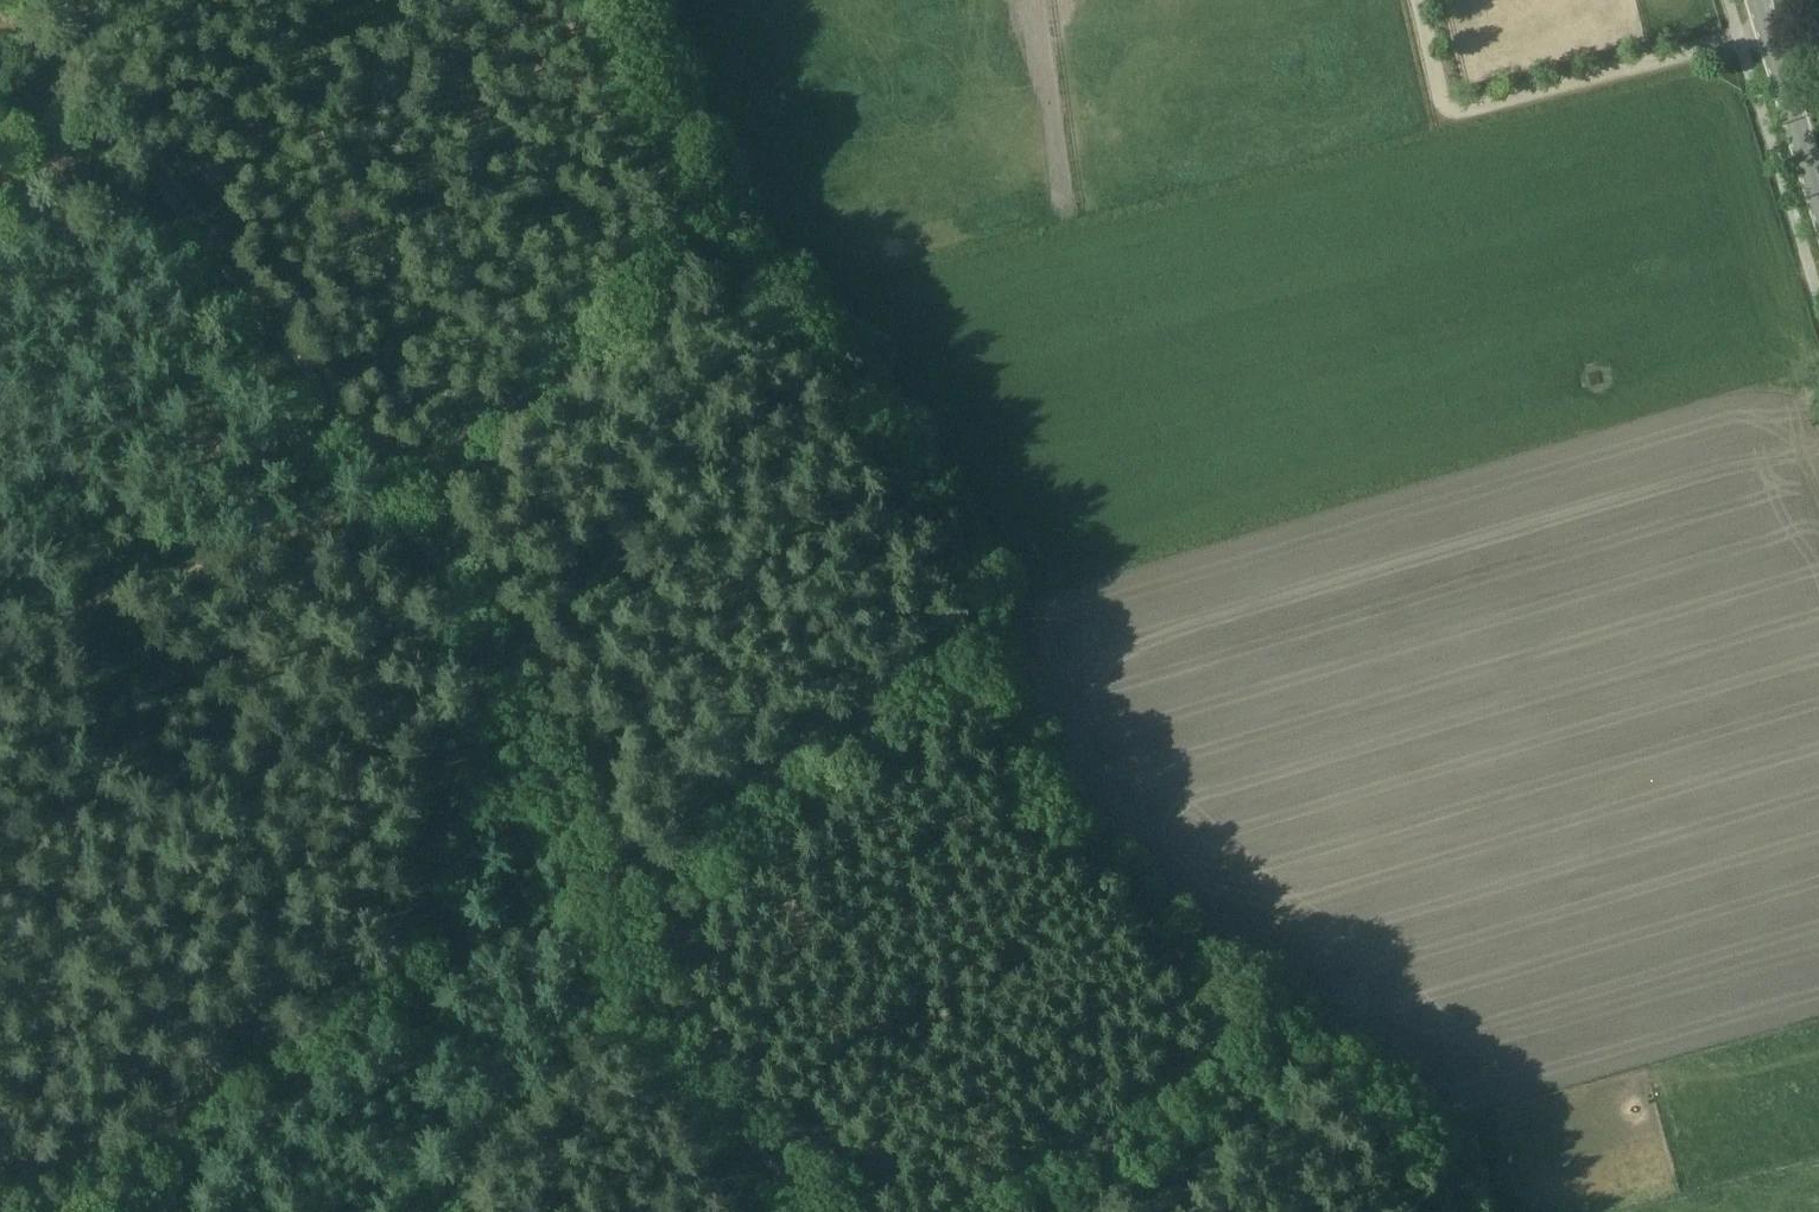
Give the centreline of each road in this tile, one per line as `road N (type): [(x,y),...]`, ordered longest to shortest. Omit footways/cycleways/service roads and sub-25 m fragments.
road 1 (track): [(801,1211),(683,1030),(582,804),(499,659),(391,498),(143,168),(52,0)]
road 2 (tertiary): [(1818,205),(1774,64)]

